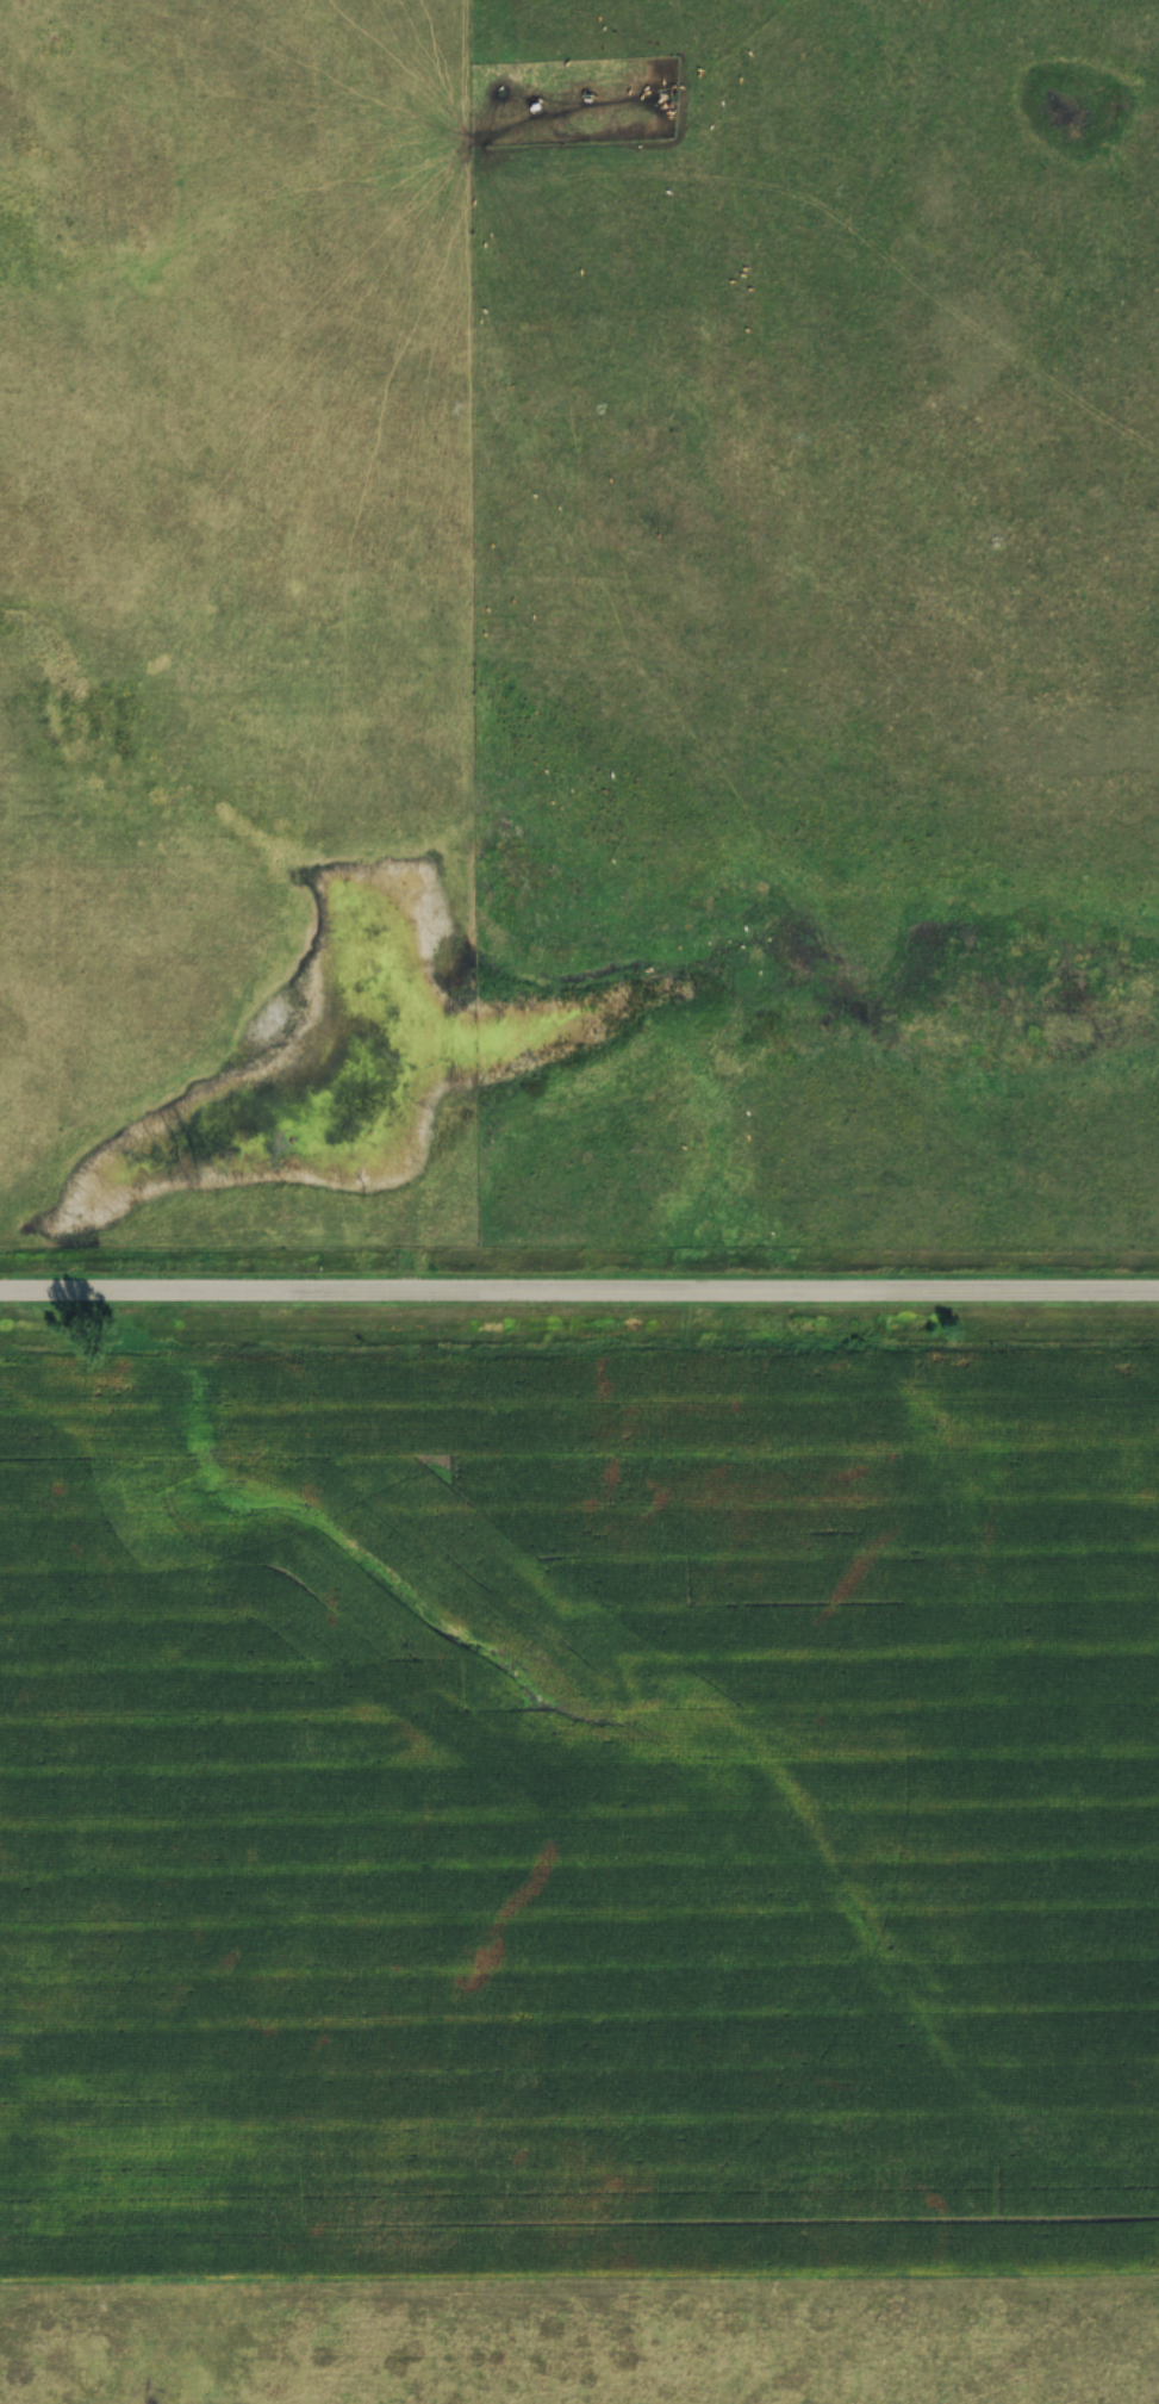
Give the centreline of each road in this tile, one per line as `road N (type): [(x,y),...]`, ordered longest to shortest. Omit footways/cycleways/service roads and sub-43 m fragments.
road 1 (tertiary): [(1158,1287),(0,1284)]

